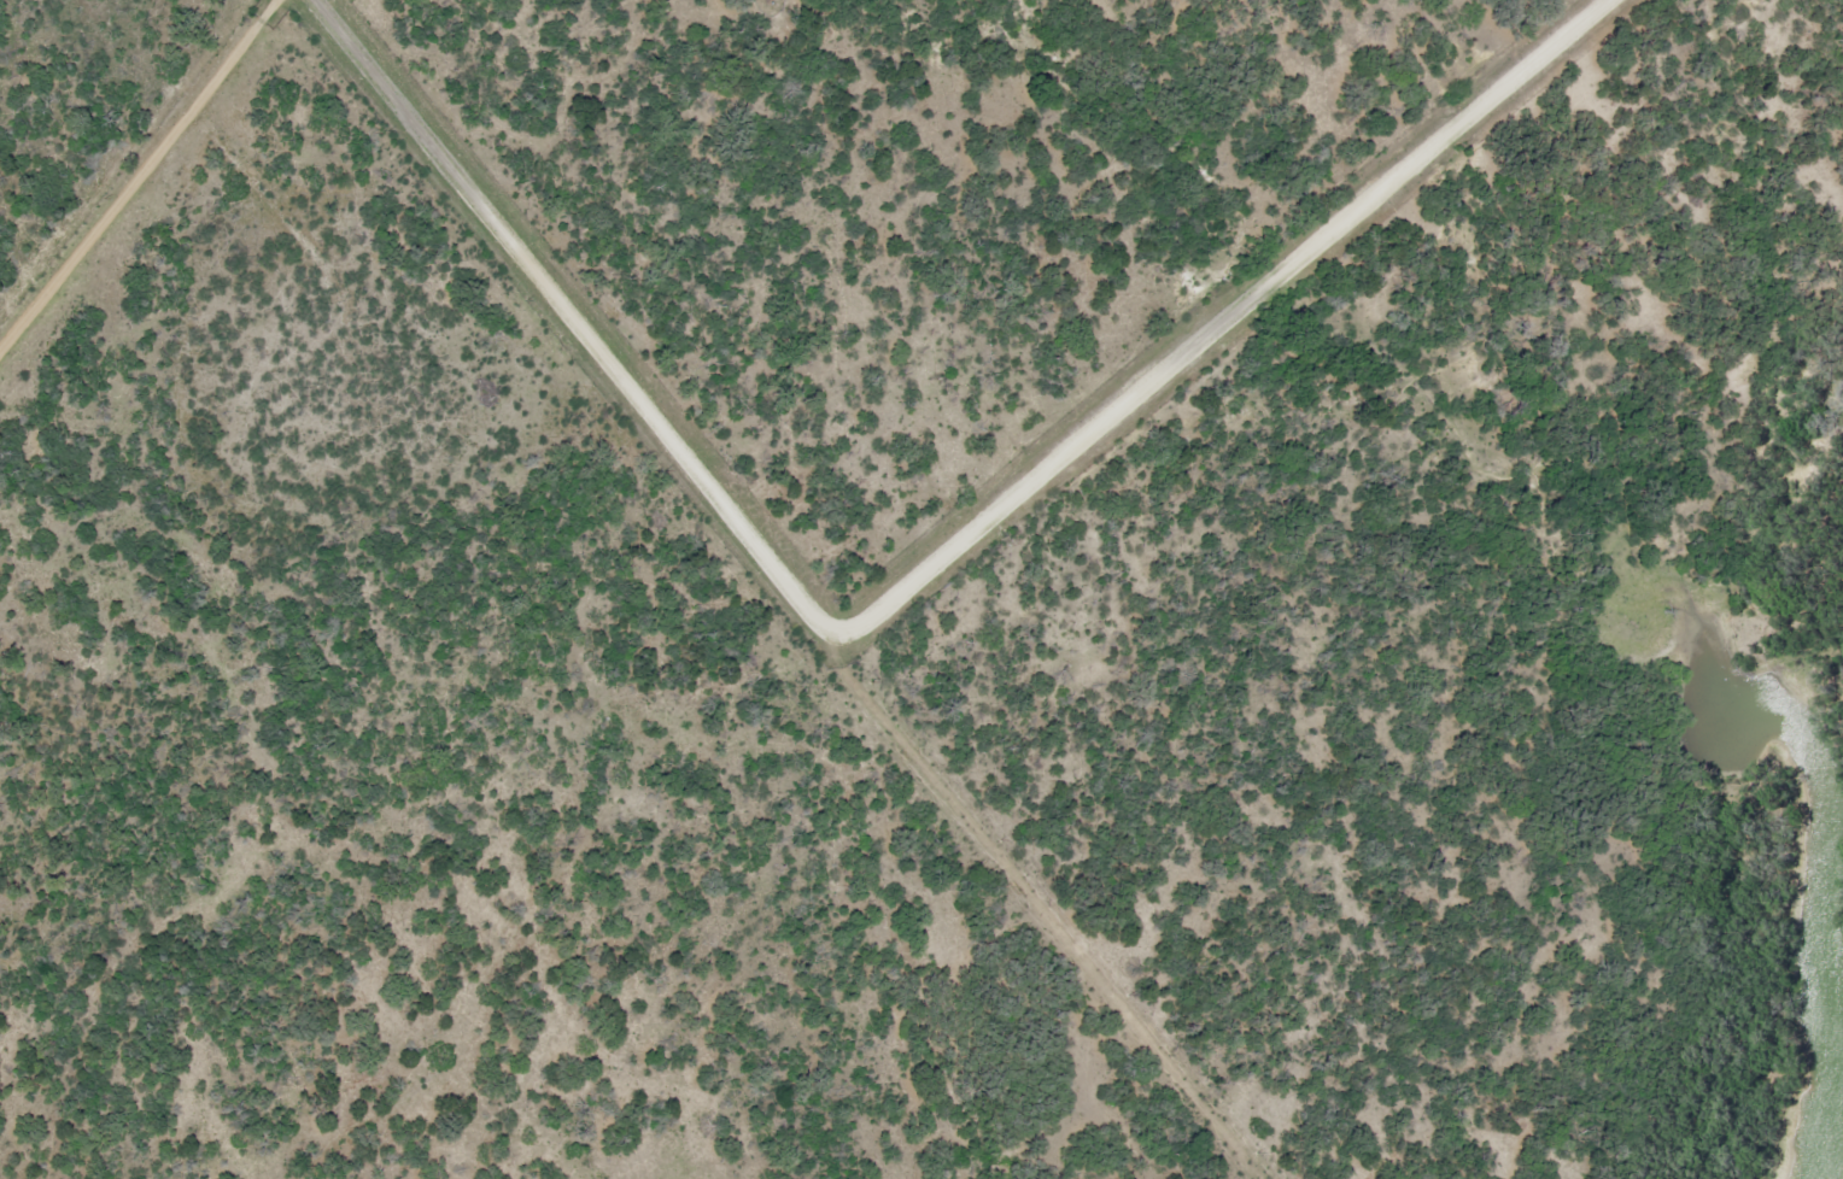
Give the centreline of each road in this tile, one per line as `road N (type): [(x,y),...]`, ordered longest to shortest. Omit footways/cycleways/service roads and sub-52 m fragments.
road 1 (residential): [(315,0),(768,564),(821,624),(837,630),(867,622),(919,581),(1614,0)]

